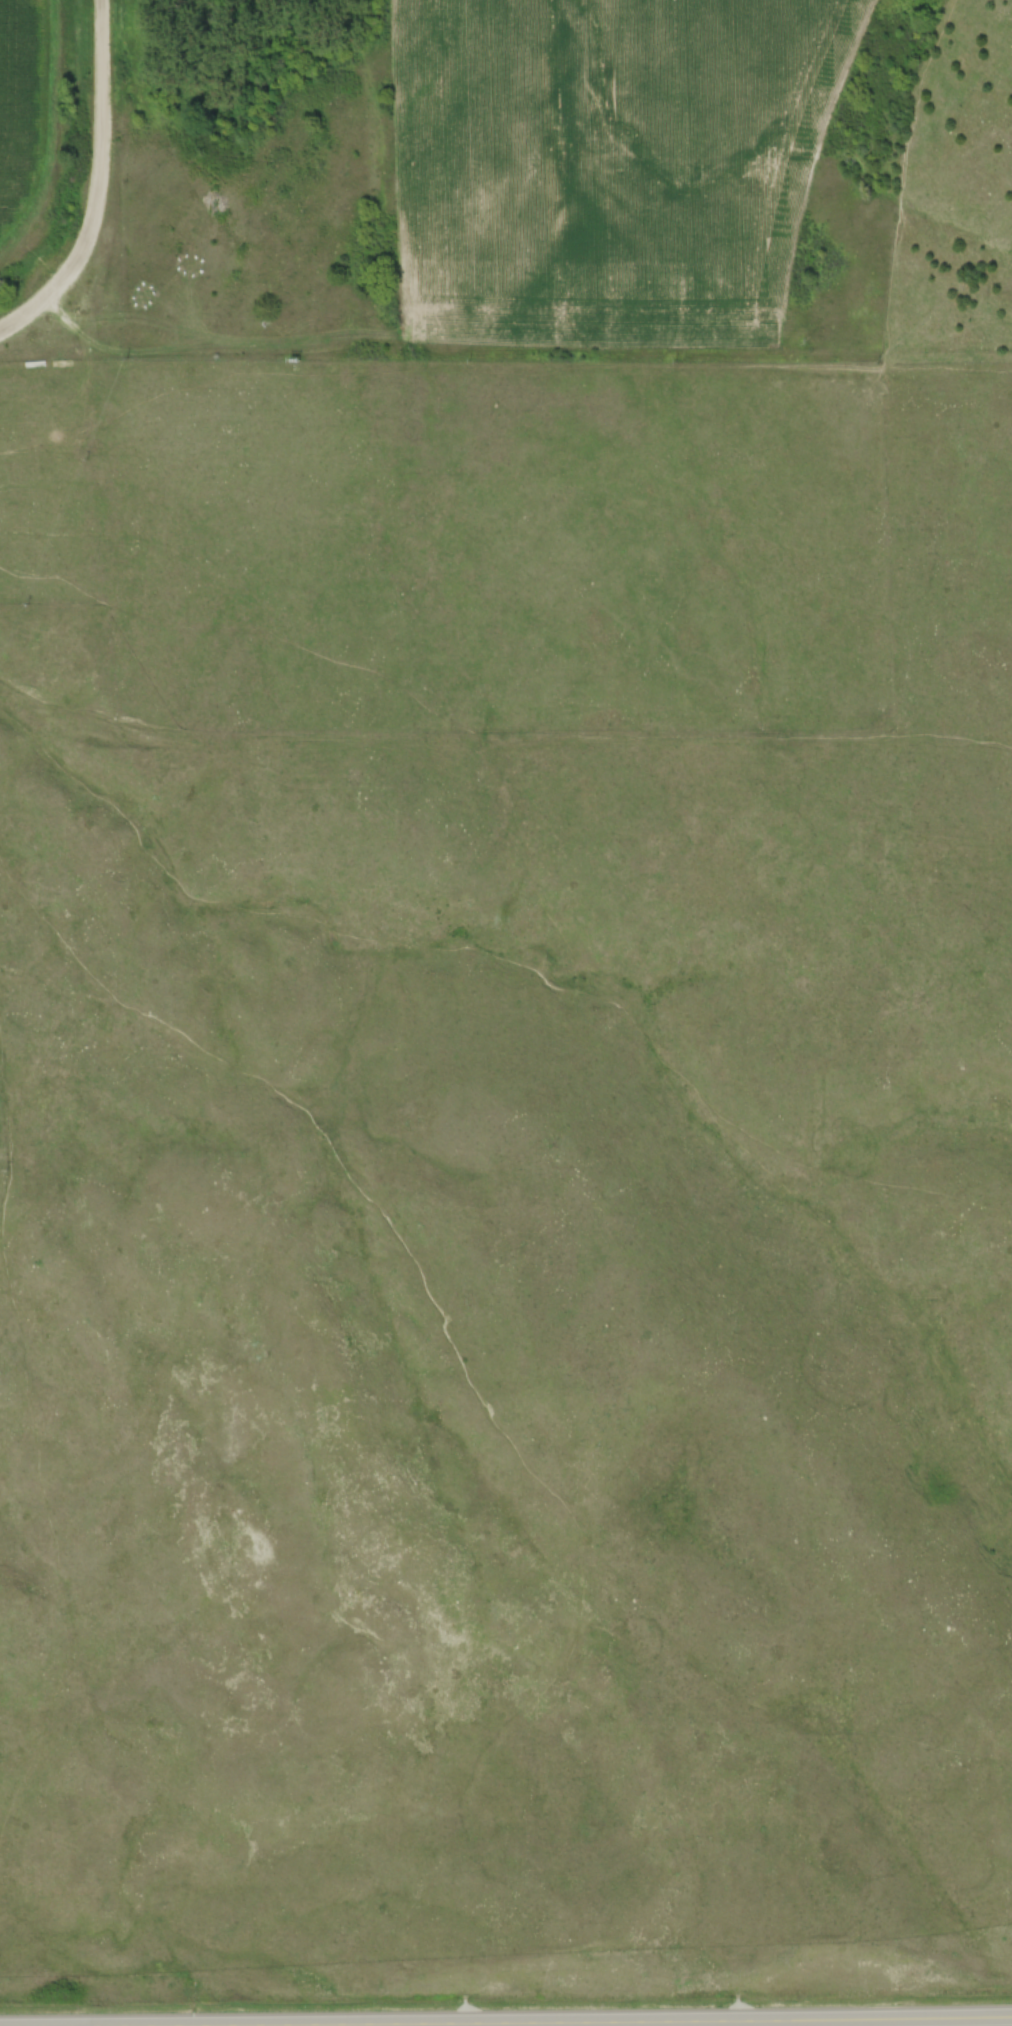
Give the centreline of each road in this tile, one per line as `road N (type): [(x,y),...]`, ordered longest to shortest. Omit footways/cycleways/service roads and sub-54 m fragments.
road 1 (secondary): [(1011,2015),(398,2025)]
road 2 (residential): [(50,296),(91,221),(99,172),(98,0)]

